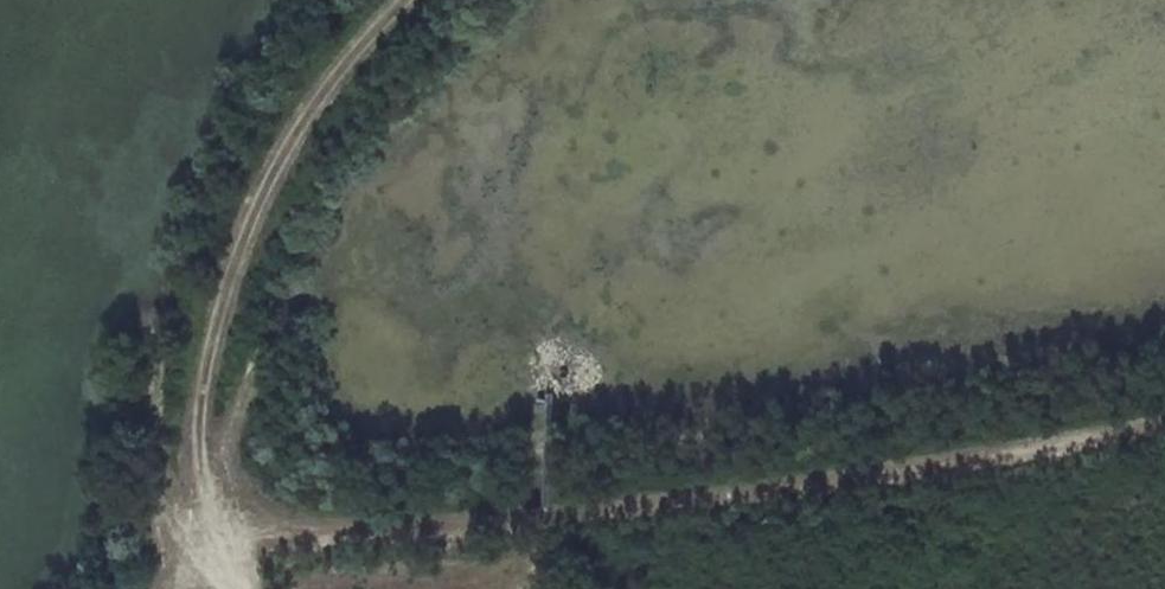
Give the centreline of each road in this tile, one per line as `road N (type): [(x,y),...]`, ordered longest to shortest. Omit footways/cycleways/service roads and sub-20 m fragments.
road 1 (track): [(227,544),(554,524),(1164,427)]
road 2 (track): [(245,588),(195,432),(246,222),(338,75),(410,0)]

